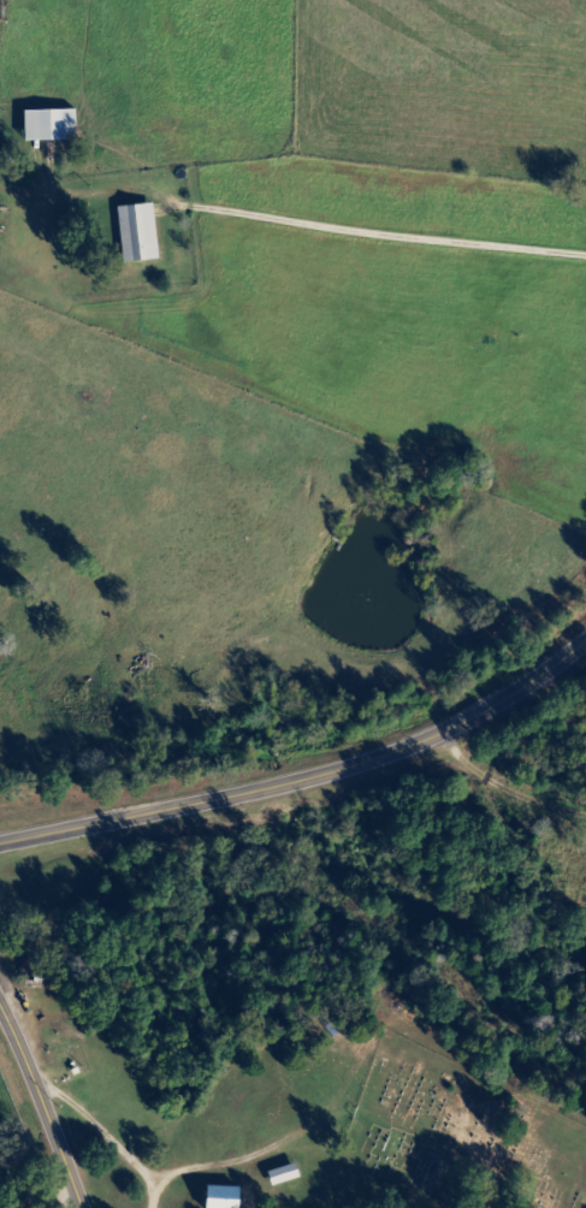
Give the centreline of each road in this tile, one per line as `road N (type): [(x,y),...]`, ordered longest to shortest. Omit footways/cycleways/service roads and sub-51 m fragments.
road 1 (tertiary): [(0,842),(283,784),(410,744),(483,716),(585,639)]
road 2 (residential): [(278,474),(440,398),(491,359)]
road 3 (tertiary): [(0,1005),(83,1207)]
road 4 (residential): [(483,716),(543,788),(585,804)]

